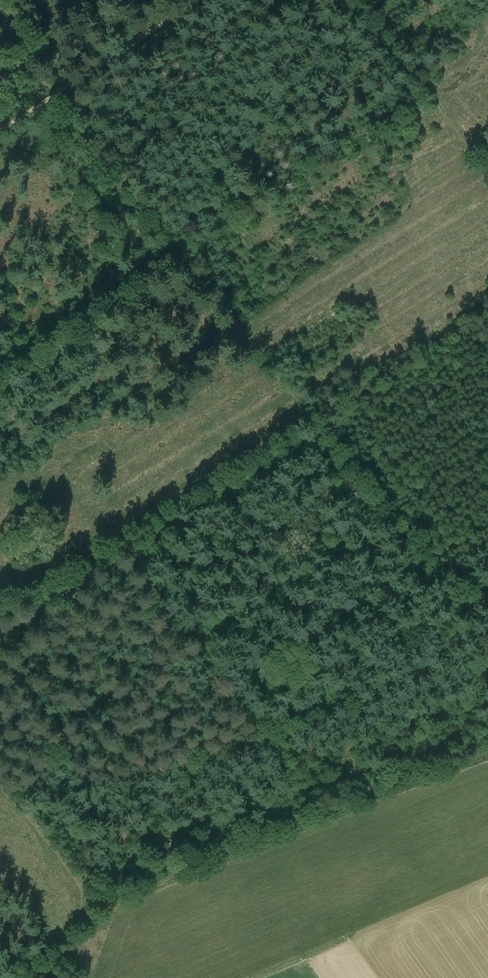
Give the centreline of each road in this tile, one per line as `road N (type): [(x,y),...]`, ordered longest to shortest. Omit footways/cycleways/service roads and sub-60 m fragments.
road 1 (track): [(0,130),(195,0)]

